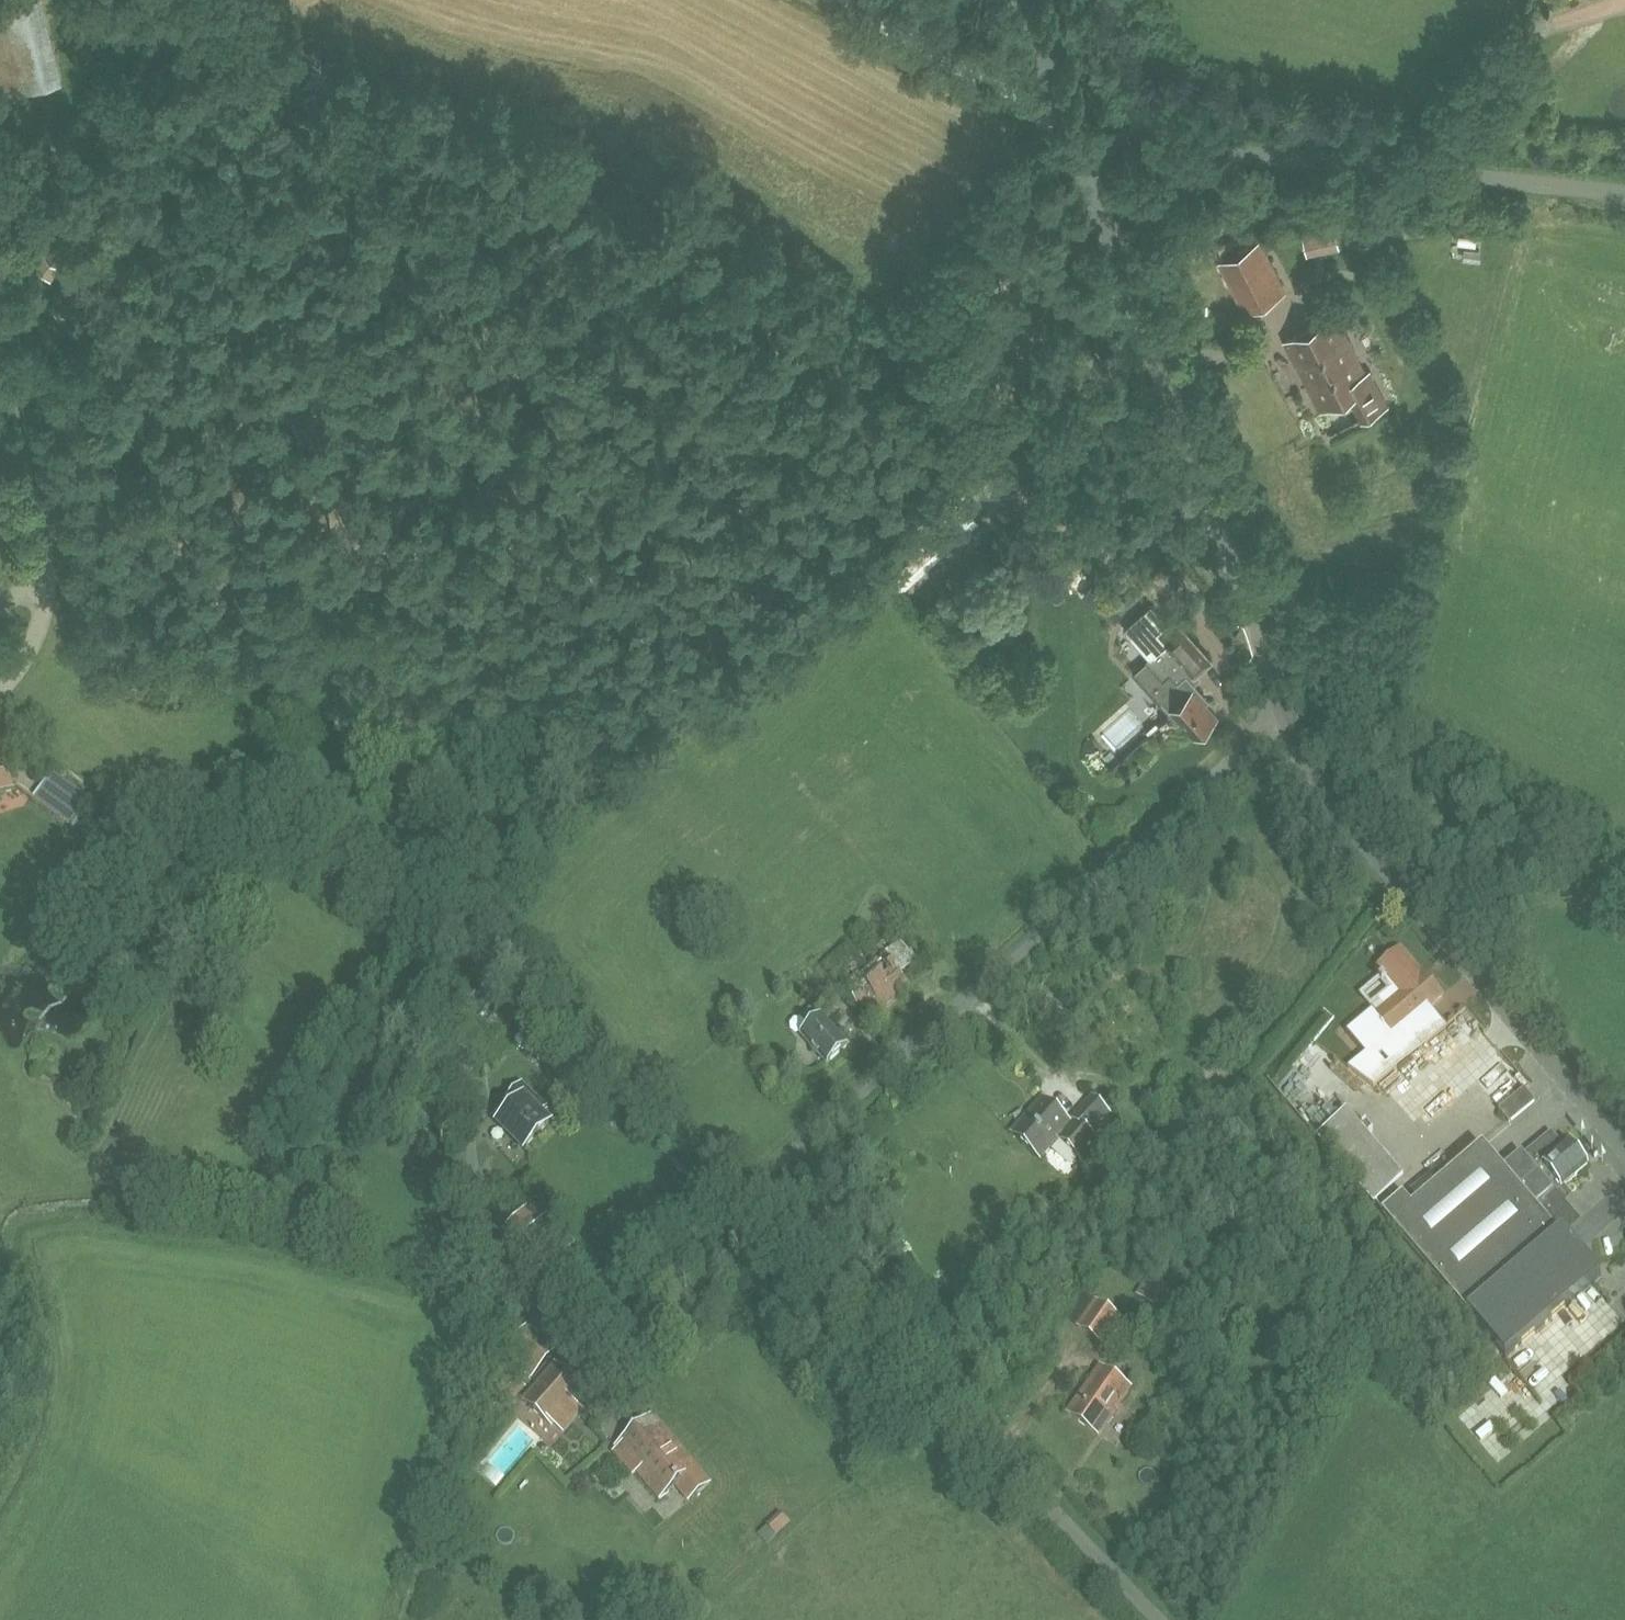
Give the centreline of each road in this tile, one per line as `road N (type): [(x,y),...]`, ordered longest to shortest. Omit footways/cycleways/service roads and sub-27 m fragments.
road 1 (unclassified): [(750,1193),(1283,717)]
road 2 (tertiary): [(1283,717),(1078,145)]
road 3 (unclassified): [(1158,1619),(750,1193)]
road 4 (tertiary): [(1624,1148),(1317,778),(1283,717)]
road 5 (unclassified): [(1624,194),(1187,146),(1078,145)]
road 6 (unclassified): [(0,194),(127,99),(216,0)]
road 7 (track): [(841,0),(1069,125)]
road 8 (unclassified): [(534,1308),(750,1193)]
road 9 (tertiary): [(1078,145),(1023,0)]

